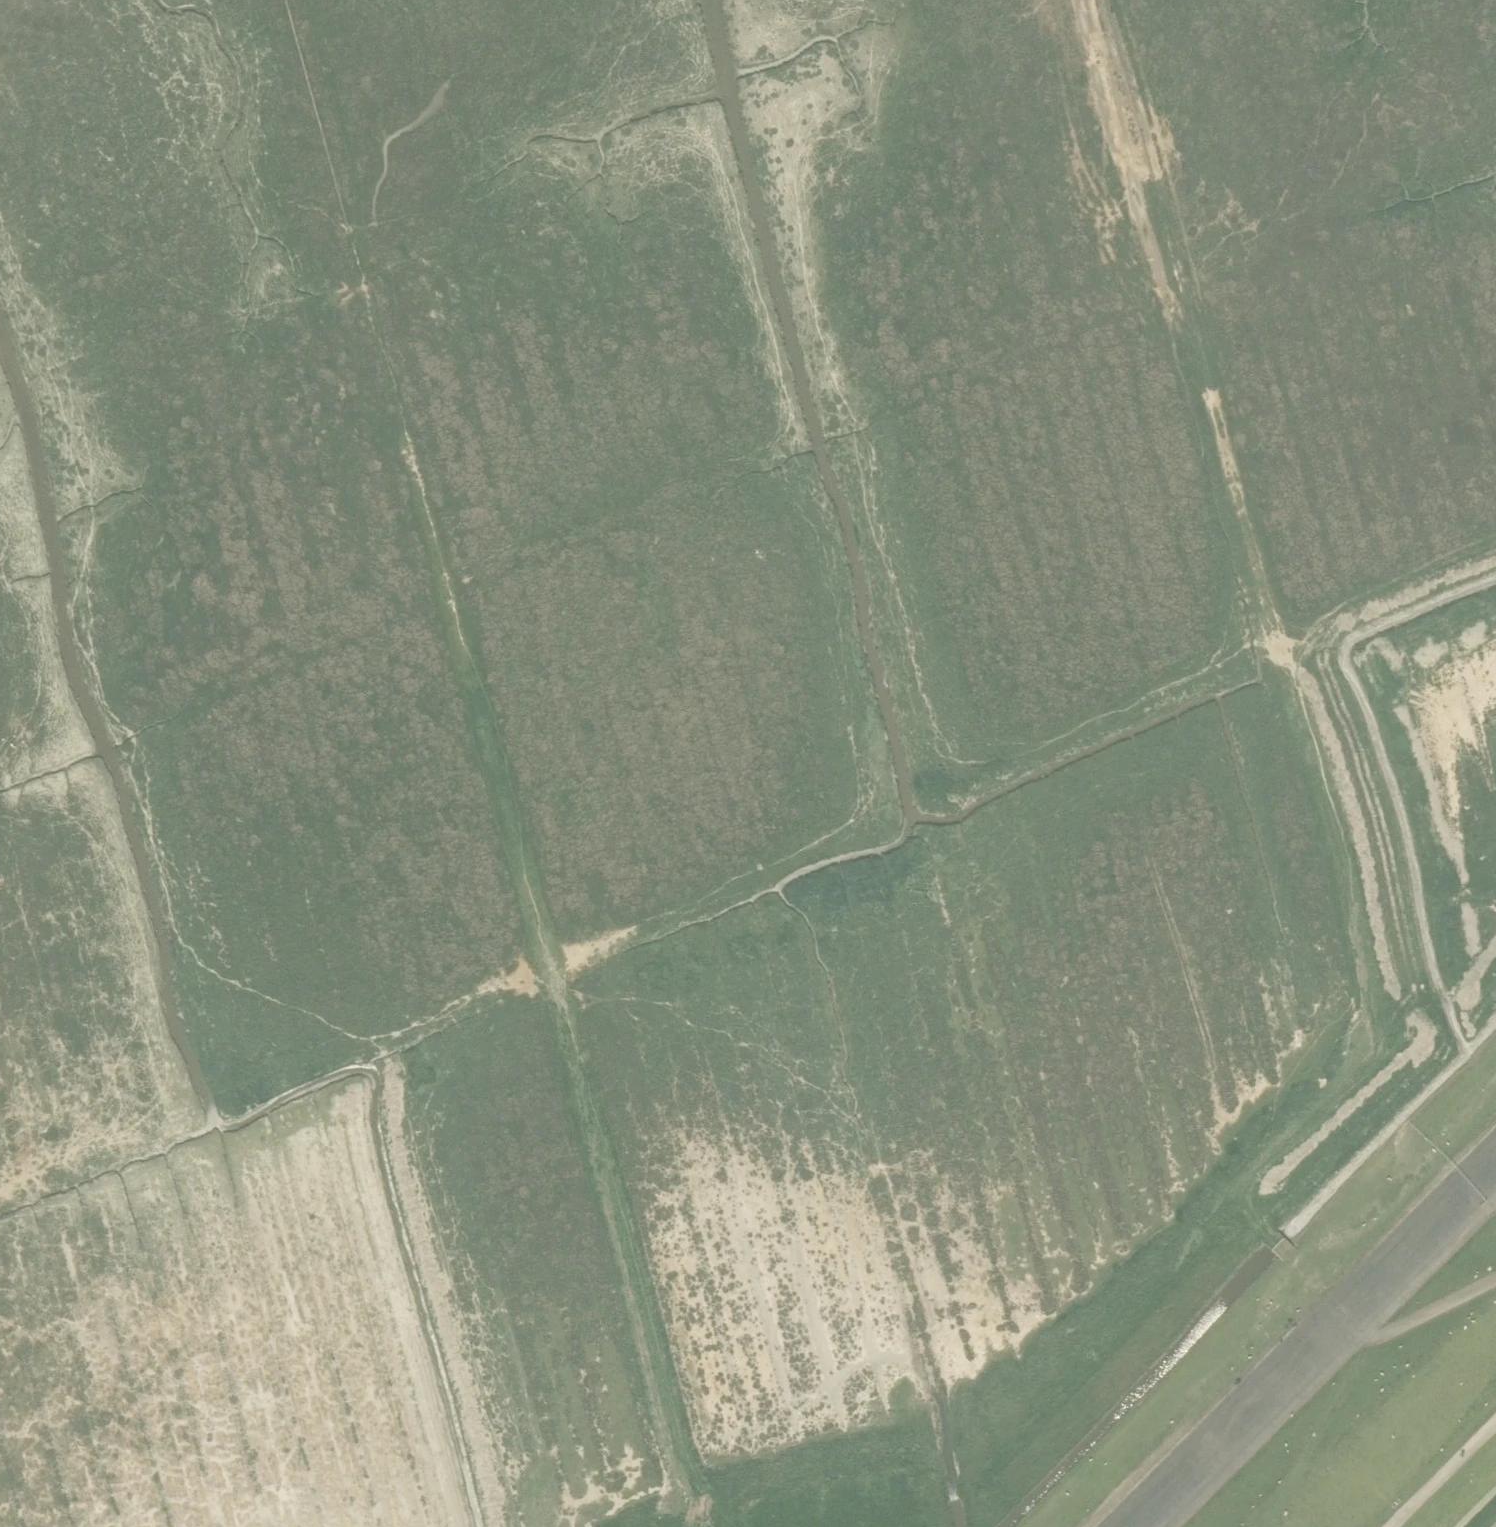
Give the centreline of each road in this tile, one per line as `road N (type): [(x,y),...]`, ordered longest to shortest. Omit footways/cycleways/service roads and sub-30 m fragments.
road 1 (track): [(1266,1526),(1364,1332)]

